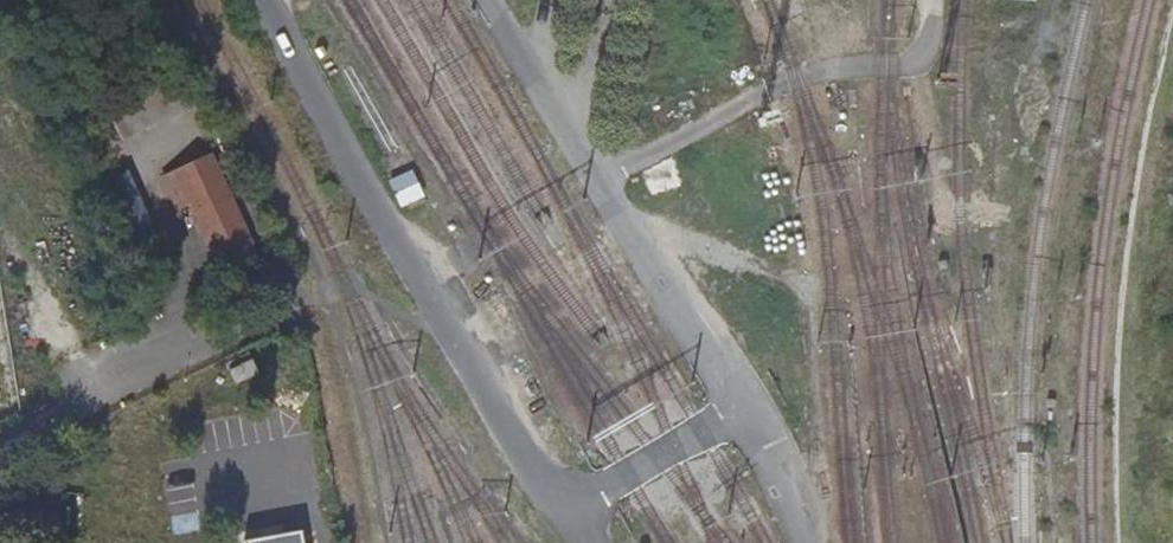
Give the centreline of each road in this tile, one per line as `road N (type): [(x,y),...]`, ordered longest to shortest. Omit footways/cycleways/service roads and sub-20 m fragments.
road 1 (unclassified): [(0,449),(261,324)]
road 2 (unclassified): [(204,489),(316,470),(328,542)]

